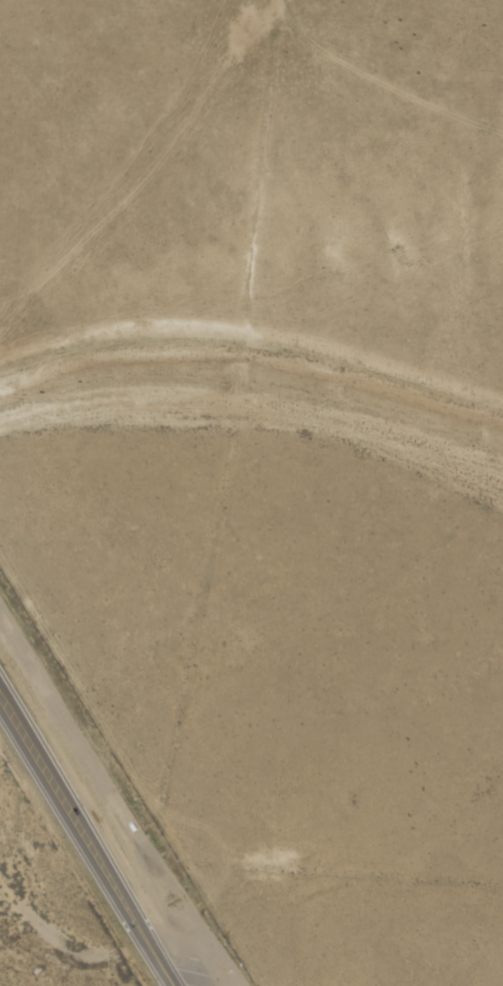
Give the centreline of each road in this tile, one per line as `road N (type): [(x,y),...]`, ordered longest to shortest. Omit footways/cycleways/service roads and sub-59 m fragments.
road 1 (secondary): [(0,699),(180,985)]

